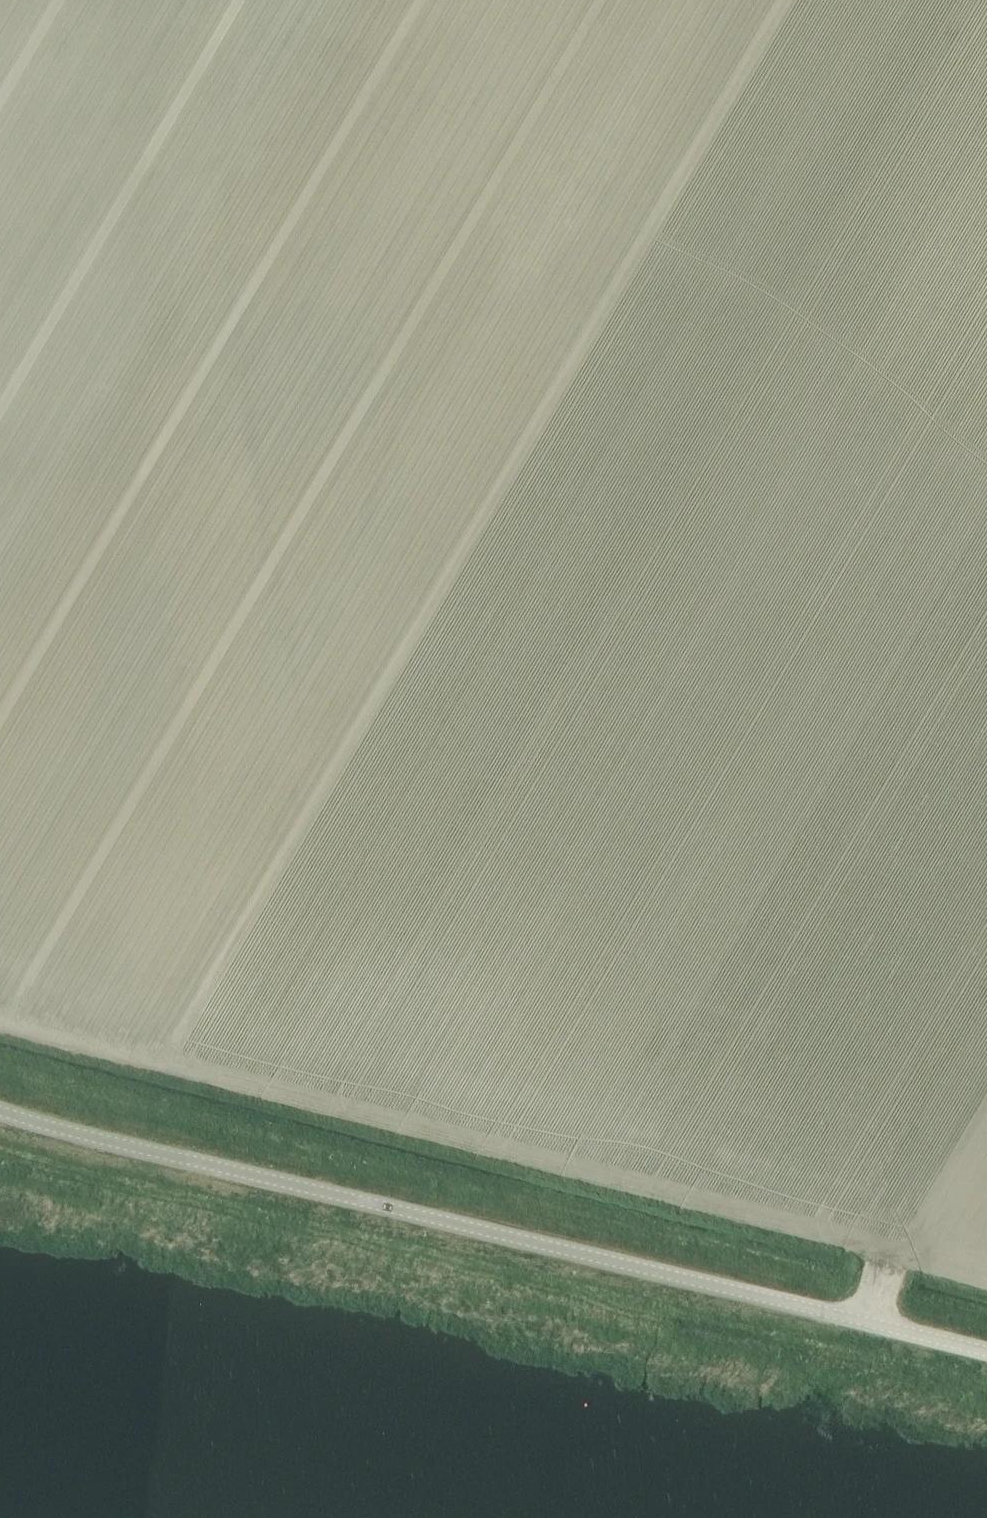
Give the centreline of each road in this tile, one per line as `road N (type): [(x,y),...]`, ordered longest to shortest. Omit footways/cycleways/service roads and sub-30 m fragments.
road 1 (unclassified): [(986,1354),(367,1204),(0,1104)]

